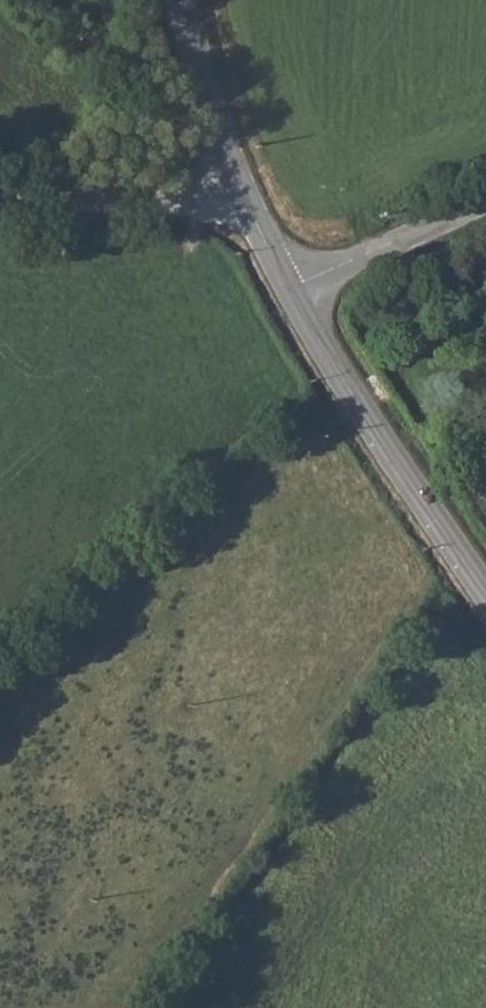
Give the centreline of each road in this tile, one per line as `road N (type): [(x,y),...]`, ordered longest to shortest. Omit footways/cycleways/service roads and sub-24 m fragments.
road 1 (secondary): [(288,291),(485,600)]
road 2 (unclassified): [(247,201),(0,201)]
road 3 (residential): [(288,291),(485,200)]
road 4 (secondary): [(182,0),(247,201)]

